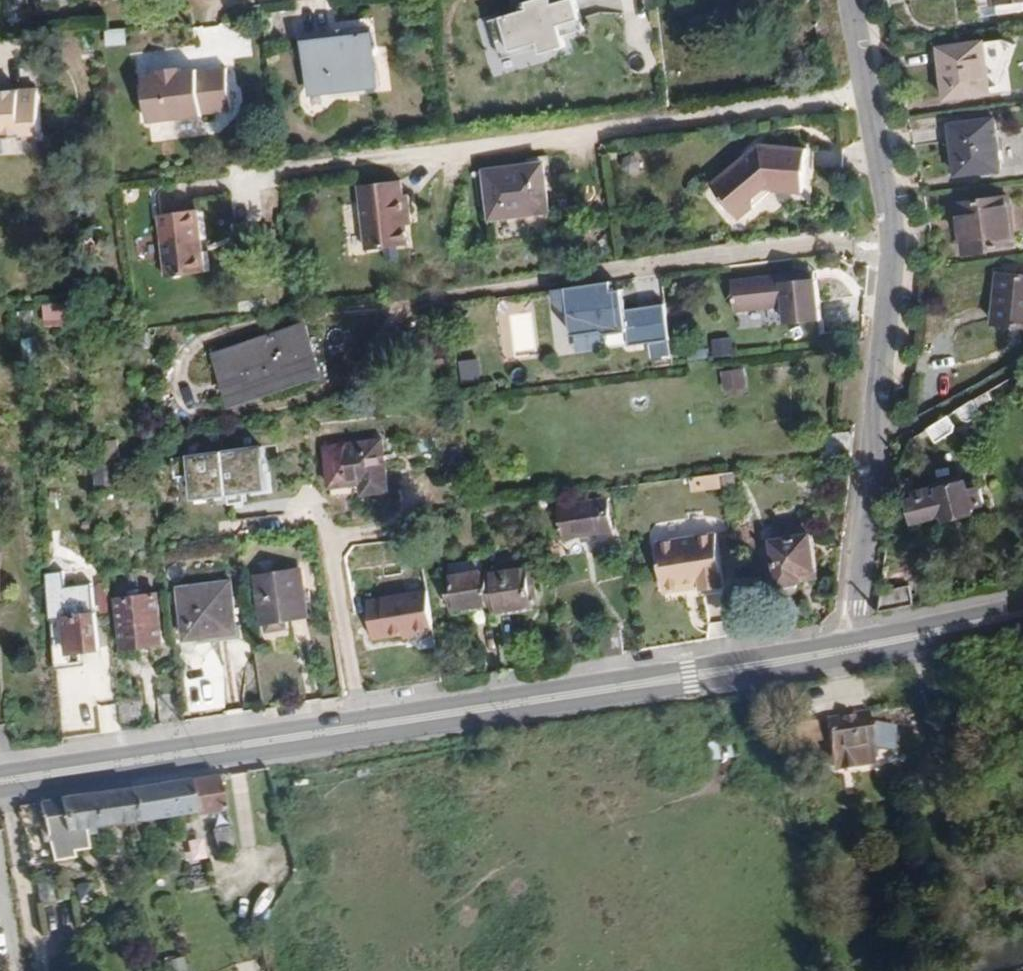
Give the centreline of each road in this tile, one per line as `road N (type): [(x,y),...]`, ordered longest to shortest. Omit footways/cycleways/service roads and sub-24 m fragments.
road 1 (primary): [(0,781),(848,650)]
road 2 (residential): [(848,650),(890,241),(848,0)]
road 3 (primary): [(848,650),(1022,612)]

